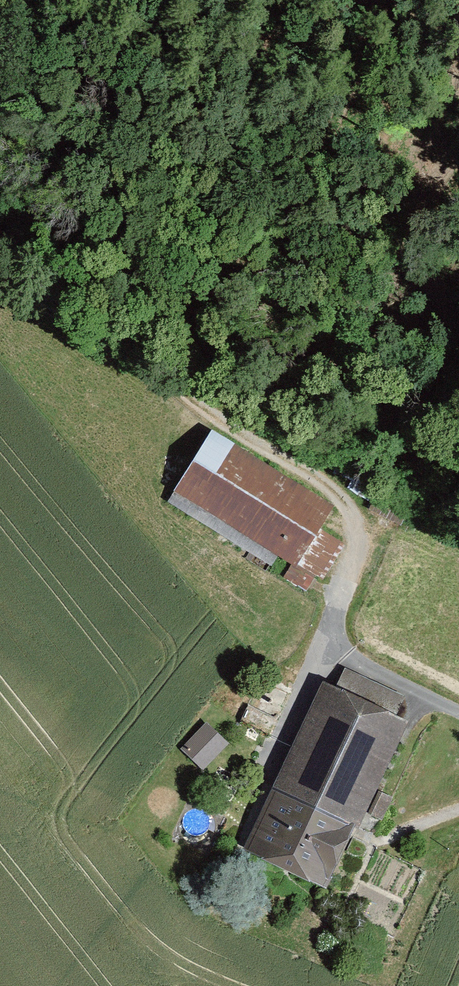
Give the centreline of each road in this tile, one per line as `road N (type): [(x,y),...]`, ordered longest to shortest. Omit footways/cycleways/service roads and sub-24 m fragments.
road 1 (track): [(0,261),(232,435),(357,508),(349,578),(325,650)]
road 2 (track): [(0,128),(121,212),(458,419)]
road 3 (unclassified): [(325,650),(458,713)]

